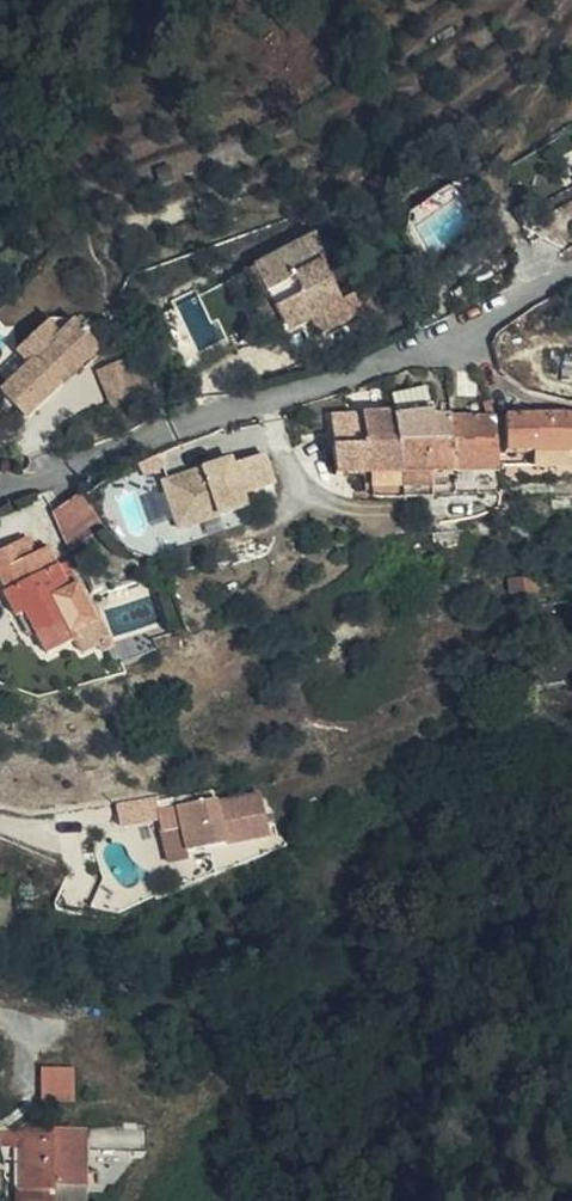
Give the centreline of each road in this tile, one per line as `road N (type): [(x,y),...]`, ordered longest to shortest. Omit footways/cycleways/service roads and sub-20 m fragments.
road 1 (unclassified): [(0,506),(113,457),(396,368),(571,275)]

